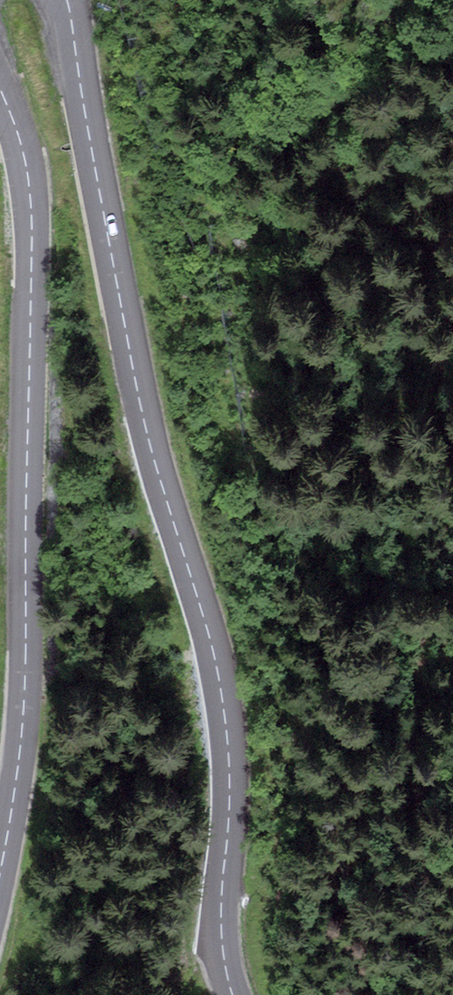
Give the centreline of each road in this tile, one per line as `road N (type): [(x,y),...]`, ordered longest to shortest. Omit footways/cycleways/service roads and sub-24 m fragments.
road 1 (secondary): [(231,994),(219,939),(235,772),(231,710),(155,452),(74,0)]
road 2 (secondary): [(0,92),(23,151),(34,225),(22,709),(0,874)]

